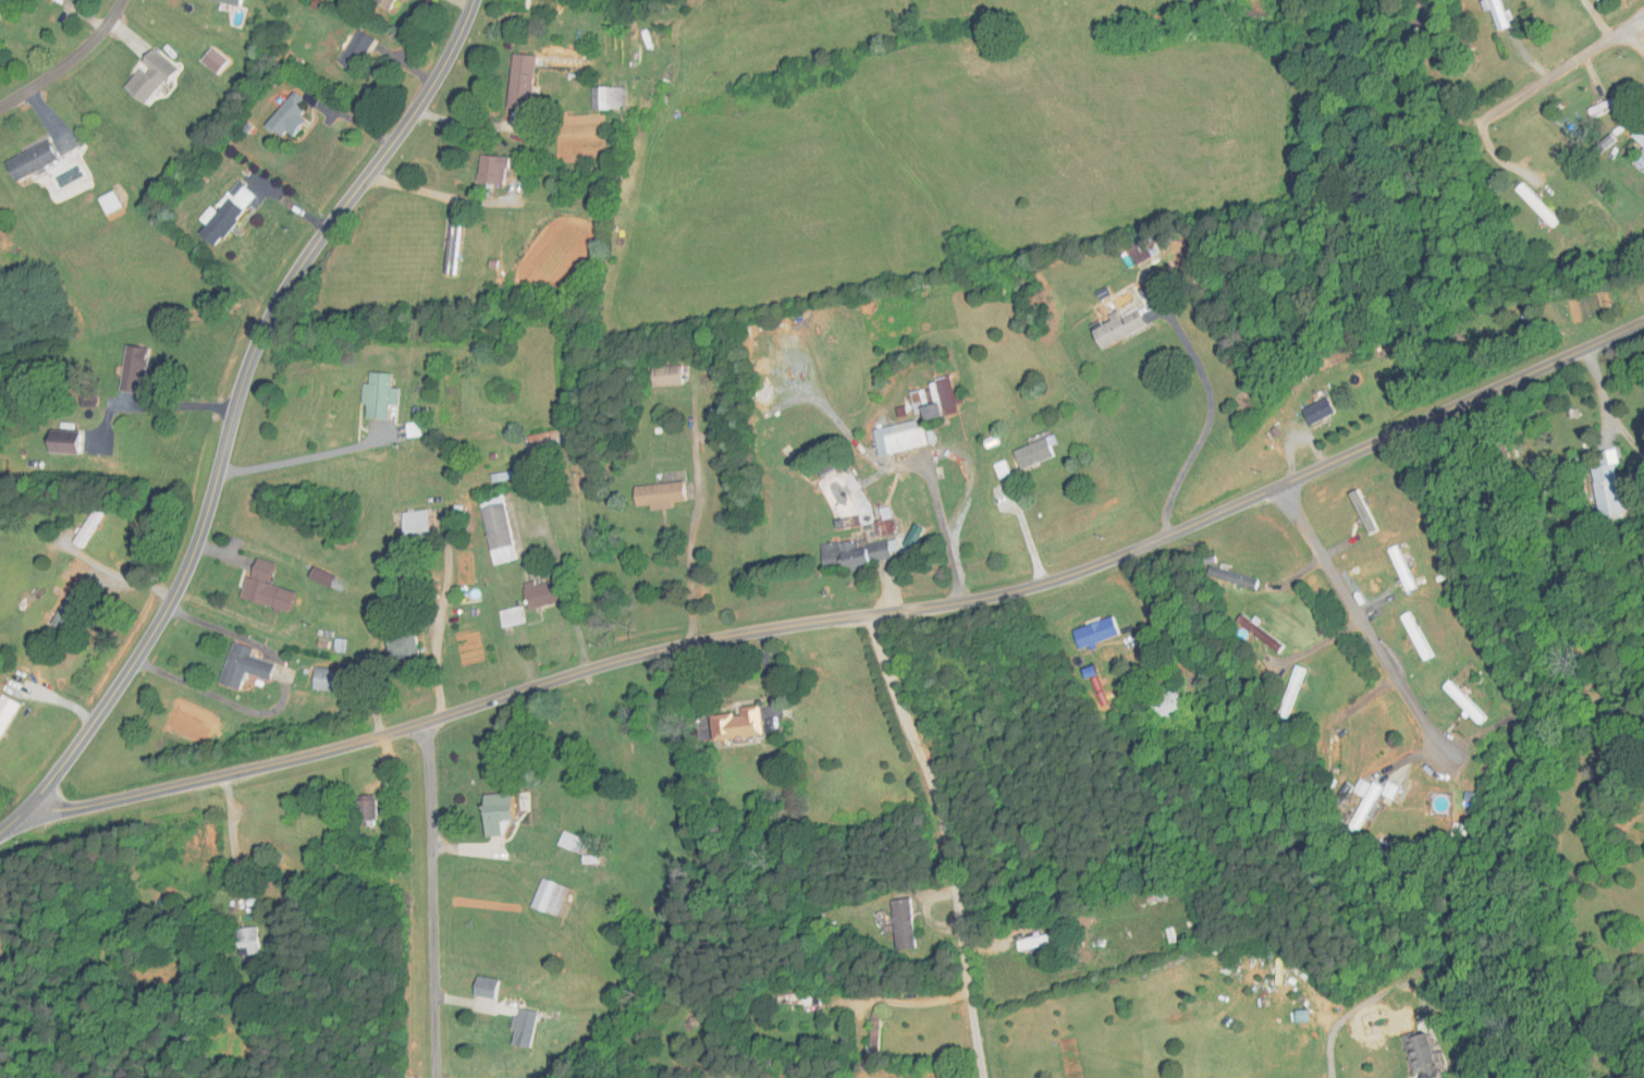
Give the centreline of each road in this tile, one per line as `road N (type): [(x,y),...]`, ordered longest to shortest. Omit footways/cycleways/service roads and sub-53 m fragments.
road 1 (residential): [(30,810),(79,808),(331,750),(697,642),(1041,586),(1643,323)]
road 2 (tertiary): [(0,836),(60,771),(171,604),(205,522),(245,377),(275,309),(425,98),(473,0)]
road 3 (residential): [(874,615),(948,846),(982,1077)]
road 4 (residential): [(421,724),(434,1077)]
road 5 (residential): [(1284,486),(1448,764)]
road 6 (residential): [(1643,20),(1460,135)]
road 7 (residential): [(0,108),(76,59),(123,0)]

